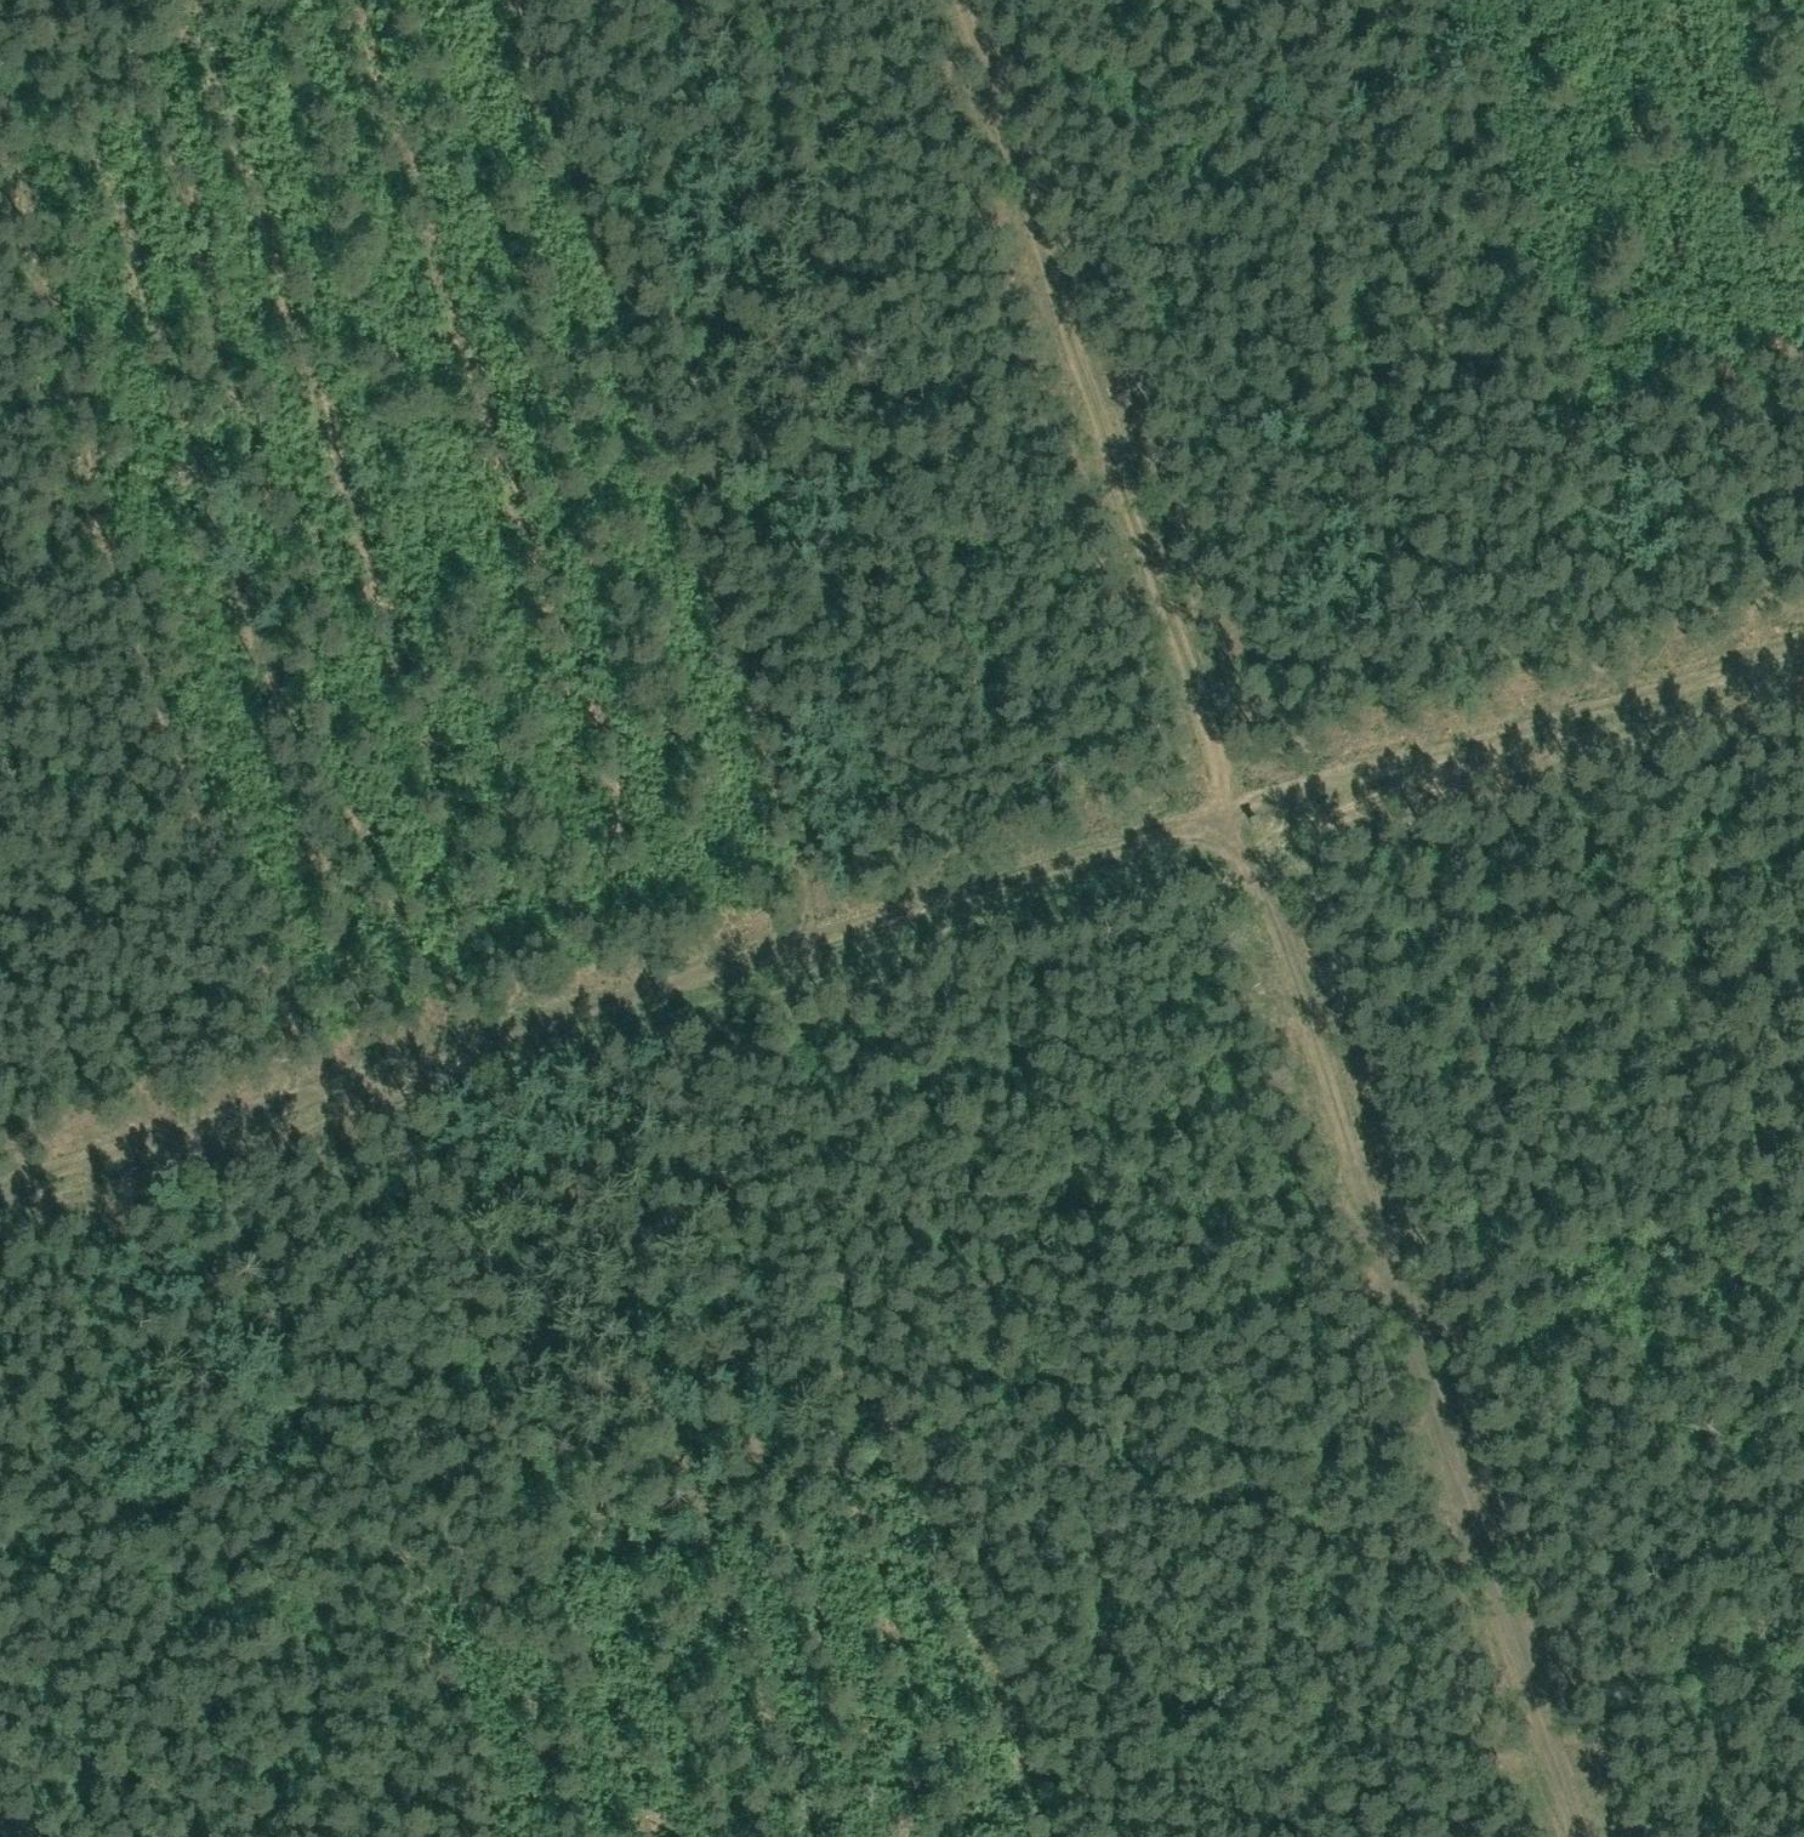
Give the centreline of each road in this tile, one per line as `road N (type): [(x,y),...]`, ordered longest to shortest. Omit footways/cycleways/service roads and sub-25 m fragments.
road 1 (track): [(971,0),(1582,1836)]
road 2 (track): [(0,1189),(1803,636)]

